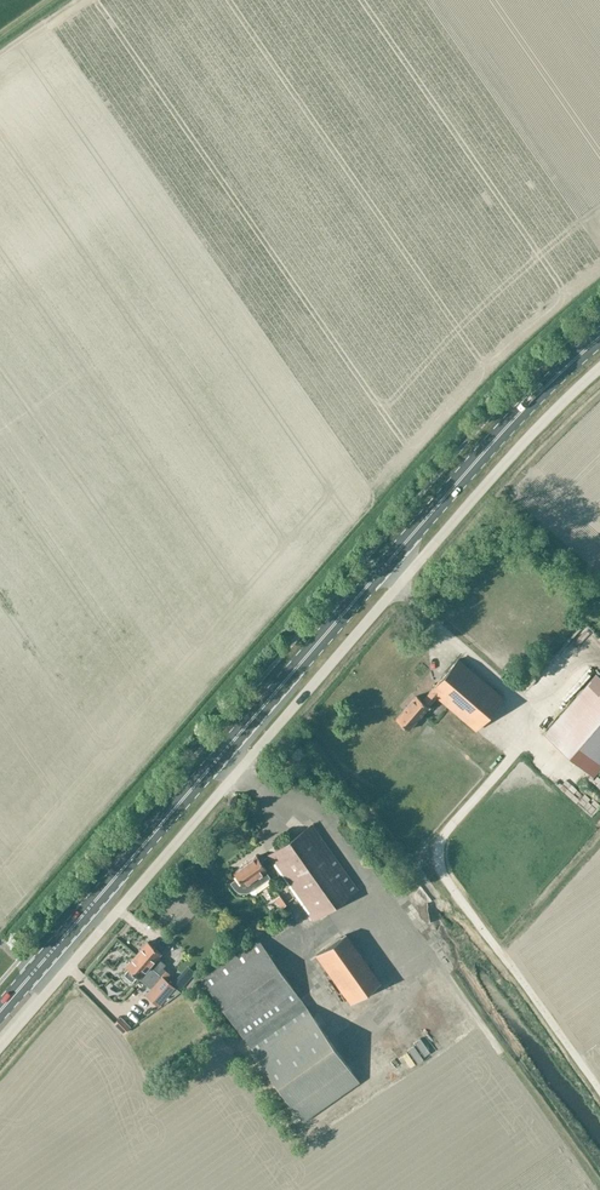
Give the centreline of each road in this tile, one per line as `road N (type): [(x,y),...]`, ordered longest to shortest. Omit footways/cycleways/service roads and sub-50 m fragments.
road 1 (unclassified): [(0,1047),(514,451),(599,370)]
road 2 (primary): [(0,1011),(517,413),(599,337)]
road 3 (track): [(533,715),(509,759),(440,837),(440,867),(599,1091)]

